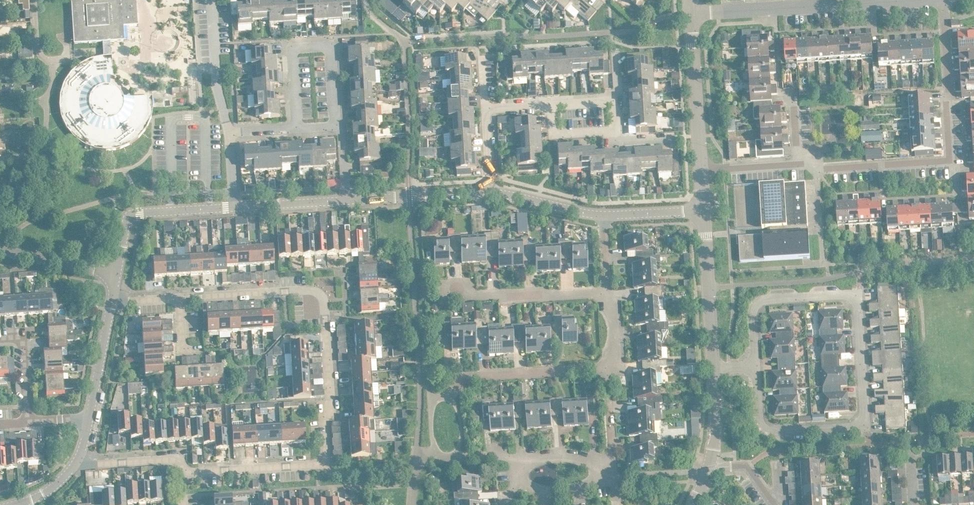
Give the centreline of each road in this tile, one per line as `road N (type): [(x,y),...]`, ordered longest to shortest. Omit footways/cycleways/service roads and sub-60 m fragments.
road 1 (residential): [(182,296),(322,291),(332,408),(325,408),(324,461),(185,470)]
road 2 (residential): [(758,367),(755,306),(773,297),(860,293),(867,424),(773,431),(761,419)]
road 3 (residential): [(816,173),(957,164),(948,0)]
road 4 (tertiary): [(240,206),(412,194)]
road 5 (tertiary): [(116,270),(130,214),(240,206)]
road 6 (residential): [(442,297),(608,289)]
road 7 (tertiary): [(712,367),(706,207)]
road 8 (tertiary): [(705,167),(695,11)]
road 9 (residential): [(453,380),(608,371)]
road 10 (tertiary): [(695,11),(840,0)]
road 11 (residential): [(308,128),(339,126),(333,49),(305,50)]
road 12 (residential): [(233,132),(221,94),(215,0)]
road 13 (residential): [(514,493),(517,462),(614,455)]
road 14 (tertiary): [(91,420),(113,296)]
road 15 (residential): [(514,493),(608,481),(614,455)]

